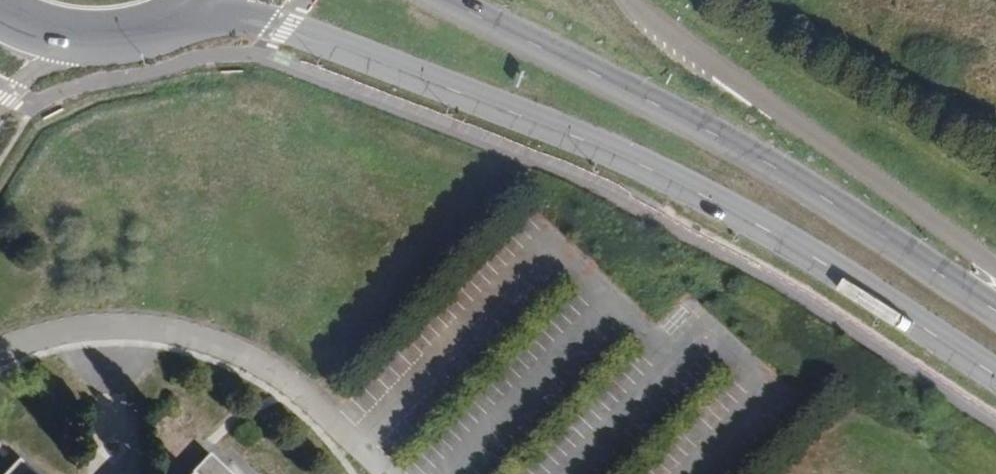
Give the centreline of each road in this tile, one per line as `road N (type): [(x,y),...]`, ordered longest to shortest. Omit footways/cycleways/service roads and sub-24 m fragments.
road 1 (primary): [(172,17),(287,31),(656,177),(995,374)]
road 2 (primary): [(995,311),(749,159),(436,0)]

